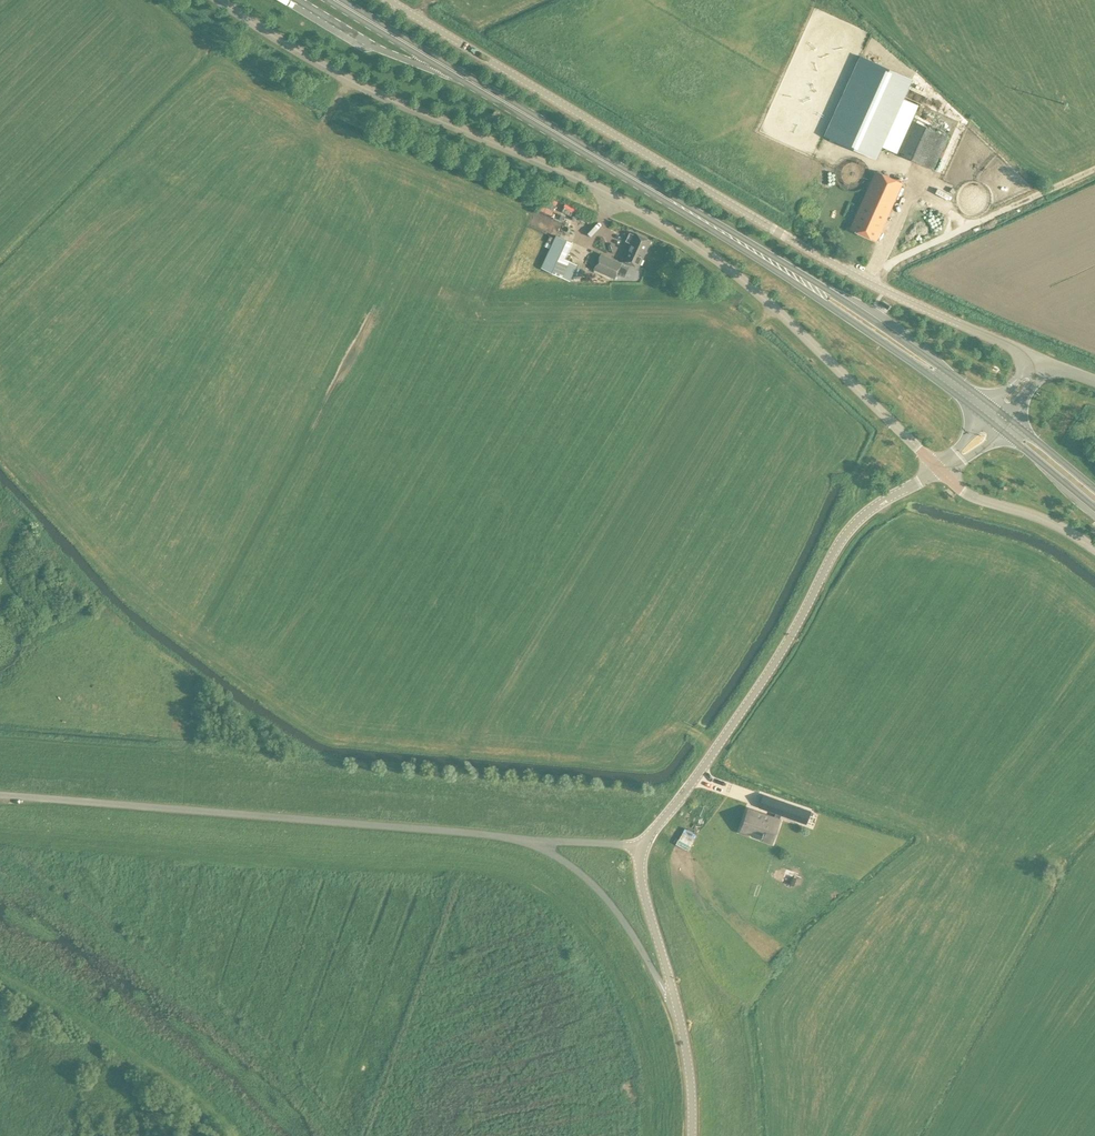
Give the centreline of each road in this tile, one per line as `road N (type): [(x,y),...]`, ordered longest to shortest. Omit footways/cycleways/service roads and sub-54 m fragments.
road 1 (unclassified): [(940,470),(750,284),(657,218),(352,82),(219,0)]
road 2 (primary): [(996,418),(805,284),(338,0)]
road 3 (unclassified): [(1040,357),(780,234),(387,0)]
road 4 (unclassified): [(528,839),(0,796)]
road 5 (tertiary): [(644,846),(785,648),(851,529),(940,470)]
road 6 (unclassified): [(678,1009),(595,884),(528,839)]
road 7 (unclassified): [(1094,550),(1044,518),(975,498),(940,470)]
road 8 (tertiary): [(678,1009),(641,878),(644,846)]
road 9 (primary): [(1094,500),(996,418)]
road 10 (tertiary): [(693,1135),(678,1009)]

